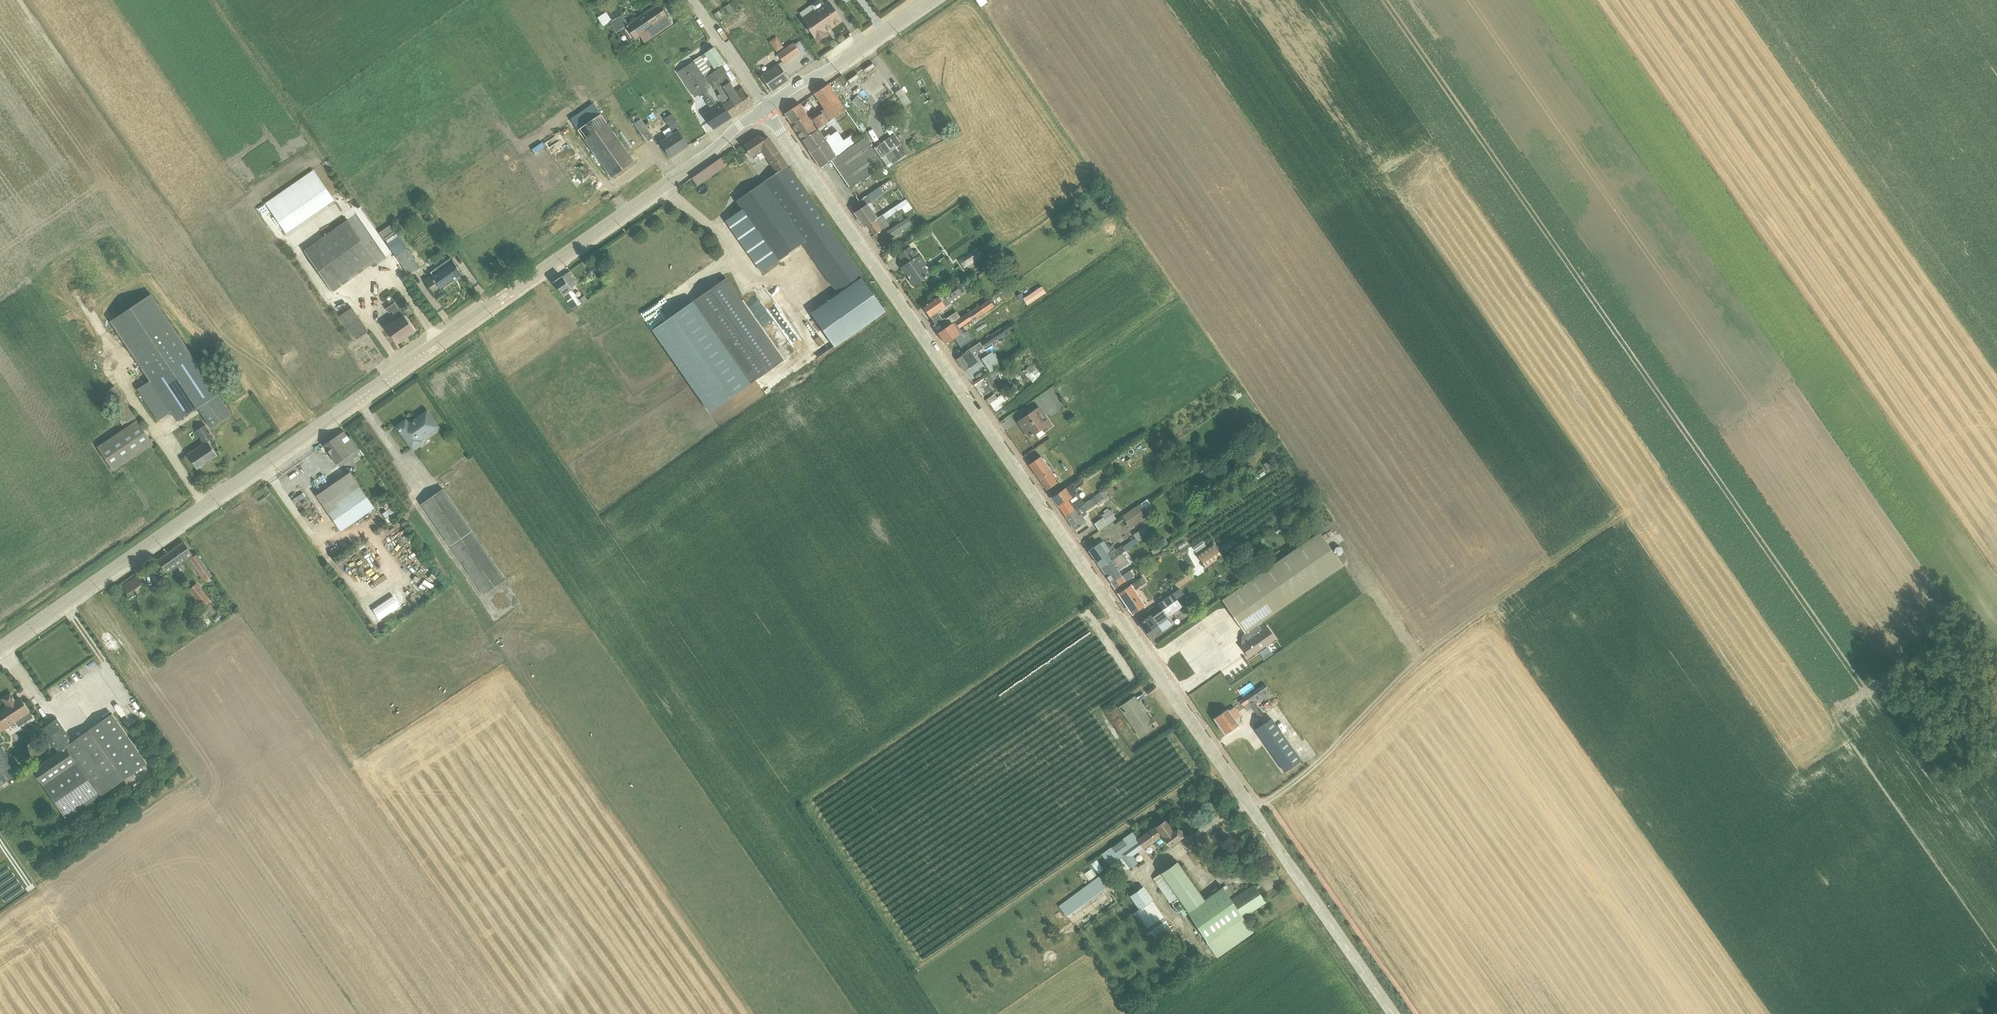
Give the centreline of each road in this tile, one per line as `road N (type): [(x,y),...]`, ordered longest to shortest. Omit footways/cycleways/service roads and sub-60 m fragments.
road 1 (residential): [(766,107),(1391,1013)]
road 2 (tertiary): [(0,647),(766,107)]
road 3 (tertiary): [(766,107),(929,0)]
road 4 (unclassified): [(766,107),(692,0)]

